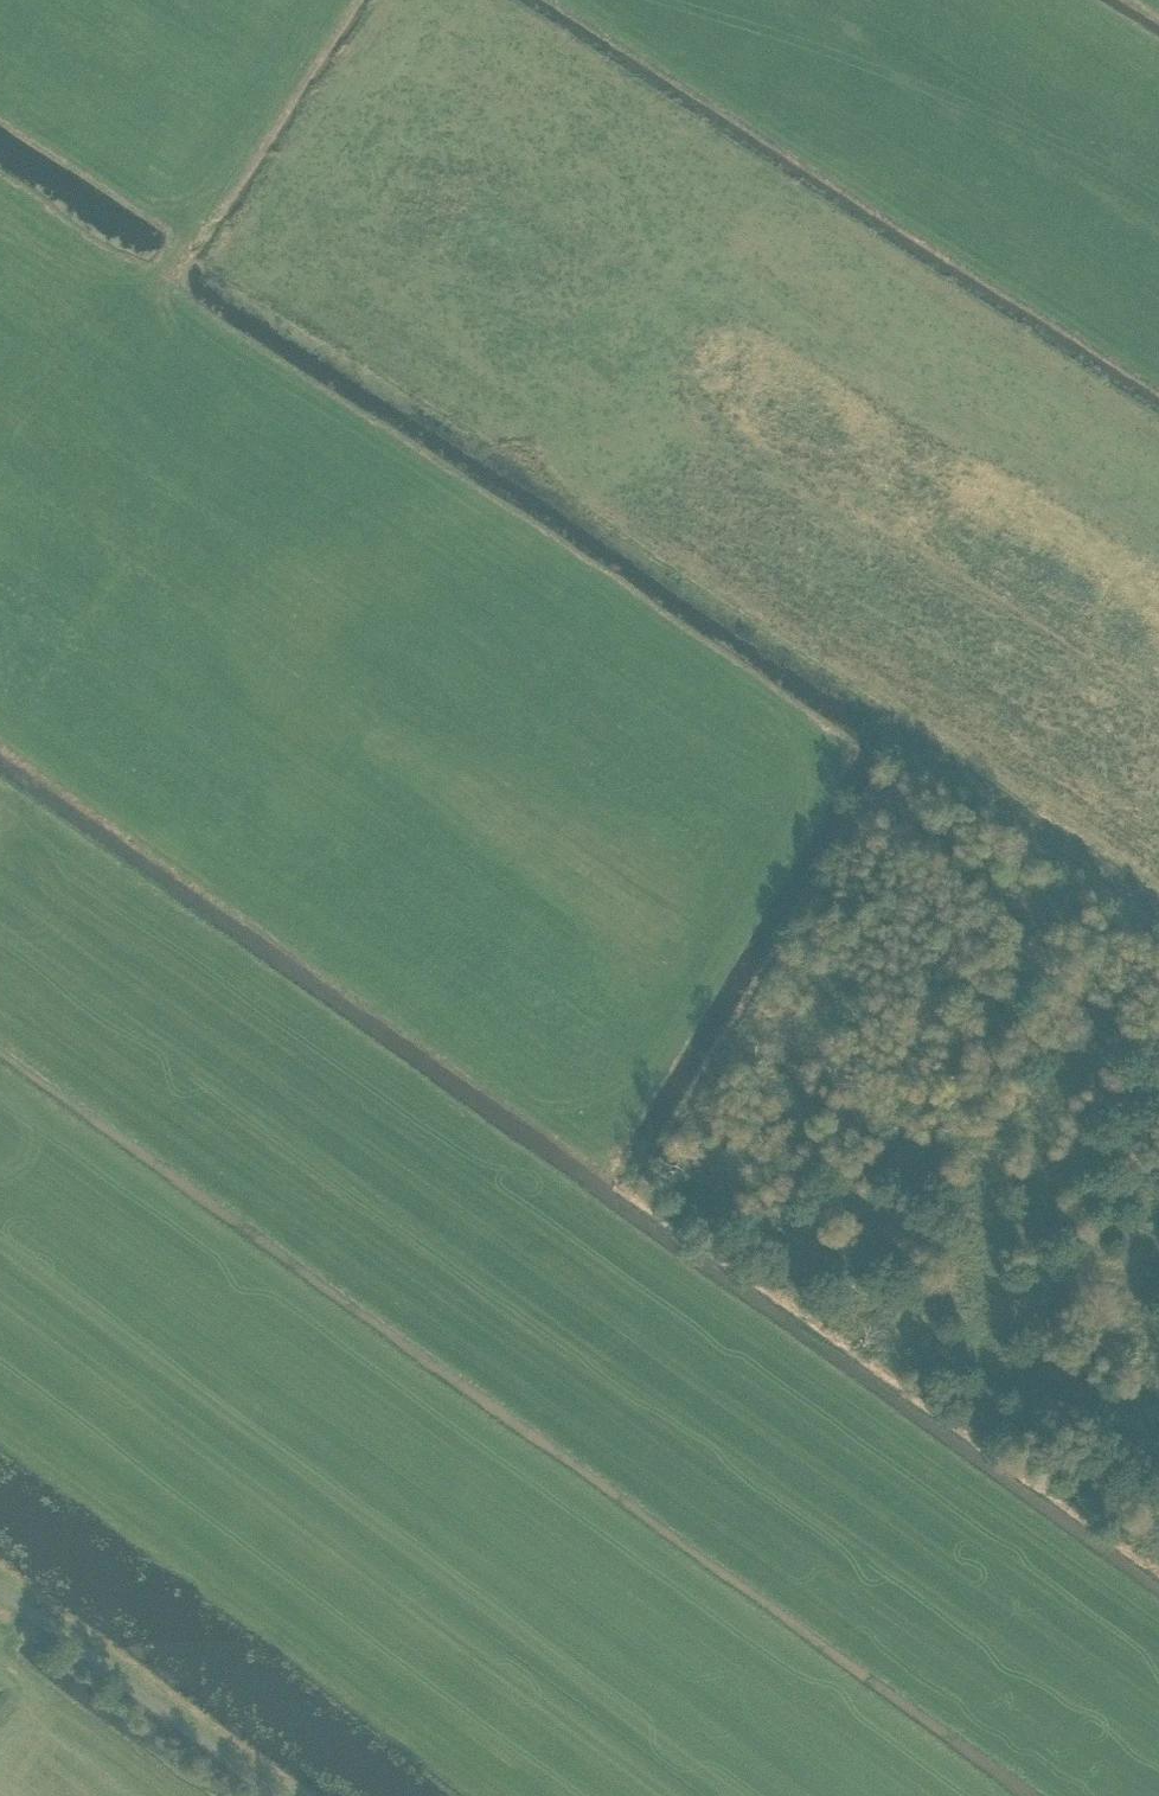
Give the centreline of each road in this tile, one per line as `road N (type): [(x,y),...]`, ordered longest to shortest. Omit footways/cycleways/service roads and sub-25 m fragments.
road 1 (unclassified): [(278,1795),(0,1593)]

